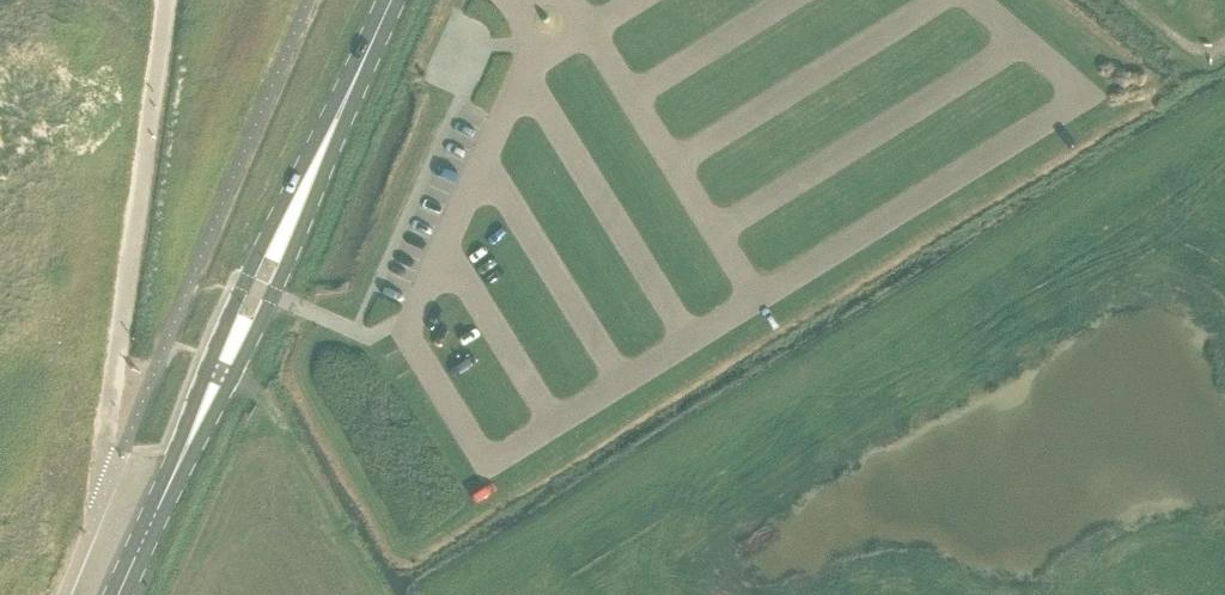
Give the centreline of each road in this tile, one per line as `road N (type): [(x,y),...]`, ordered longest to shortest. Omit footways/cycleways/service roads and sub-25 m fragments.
road 1 (secondary): [(118,594),(391,0)]
road 2 (track): [(384,594),(263,398),(220,373)]

